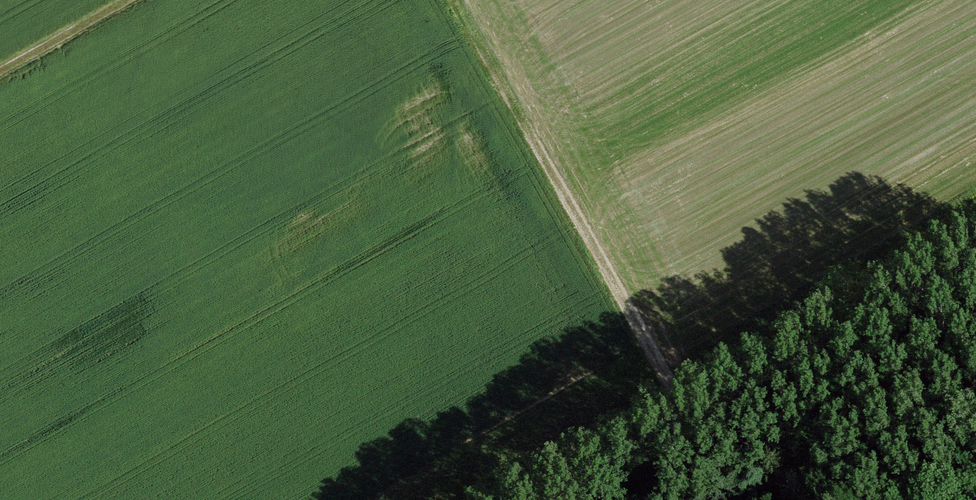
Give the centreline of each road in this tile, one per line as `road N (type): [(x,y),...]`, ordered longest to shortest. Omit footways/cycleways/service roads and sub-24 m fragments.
road 1 (track): [(449,0),(693,429)]
road 2 (track): [(563,499),(975,263)]
road 3 (track): [(0,74),(134,0)]

